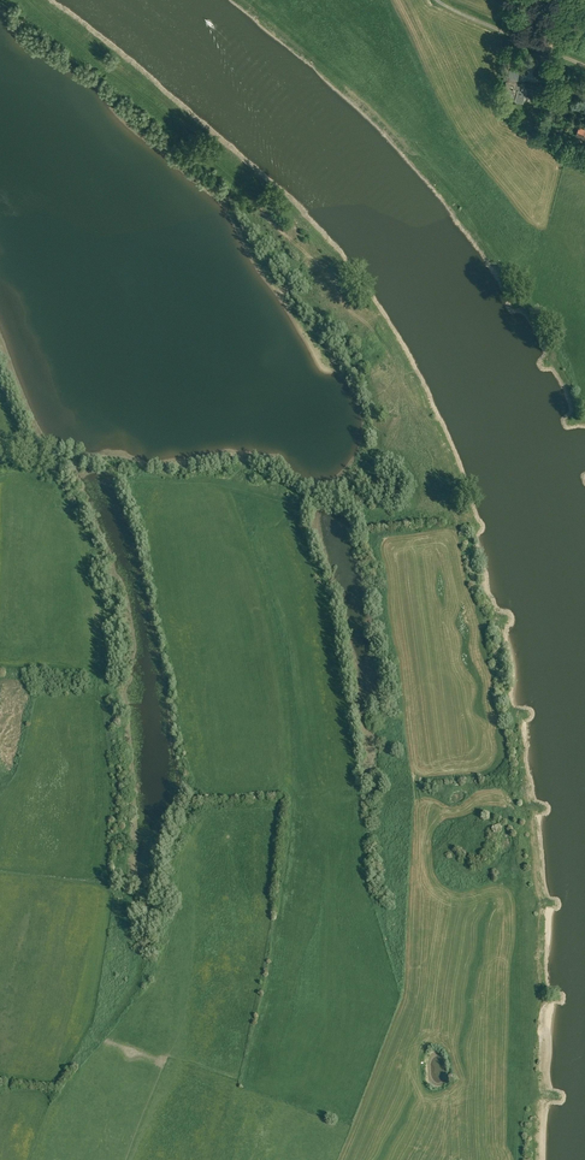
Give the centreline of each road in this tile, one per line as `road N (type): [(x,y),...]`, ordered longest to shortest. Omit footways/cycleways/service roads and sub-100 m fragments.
road 1 (track): [(436,0),(584,66)]

